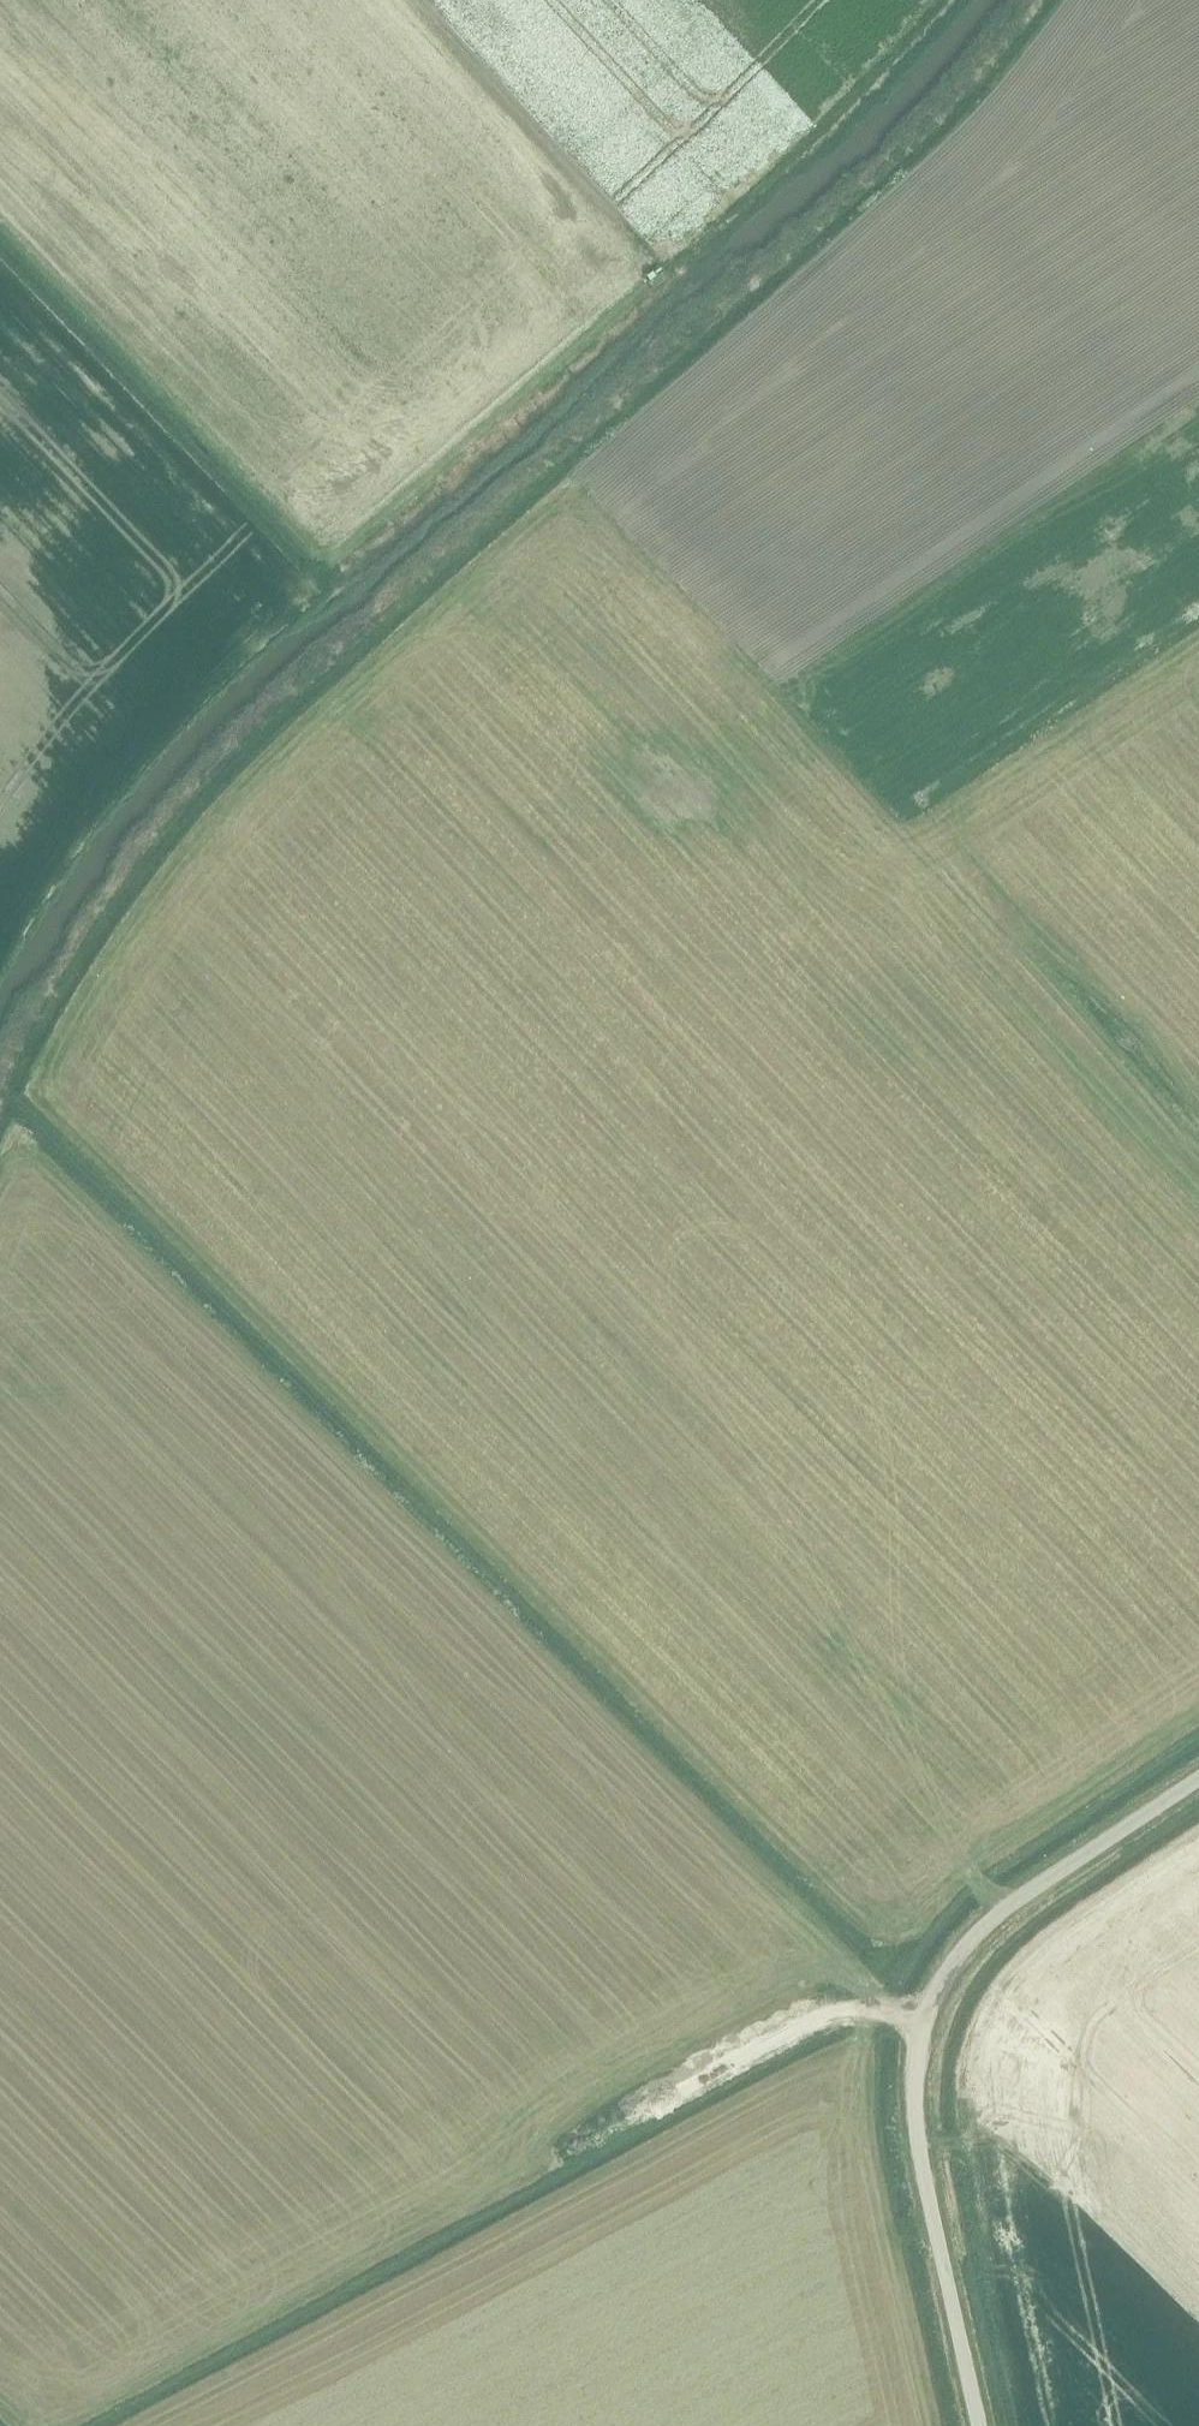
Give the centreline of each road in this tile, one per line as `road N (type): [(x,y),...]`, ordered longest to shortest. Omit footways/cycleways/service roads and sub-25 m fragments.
road 1 (unclassified): [(981,2425),(941,2236),(922,2077),(936,2015),(975,1949),(1036,1889),(1198,1782)]

